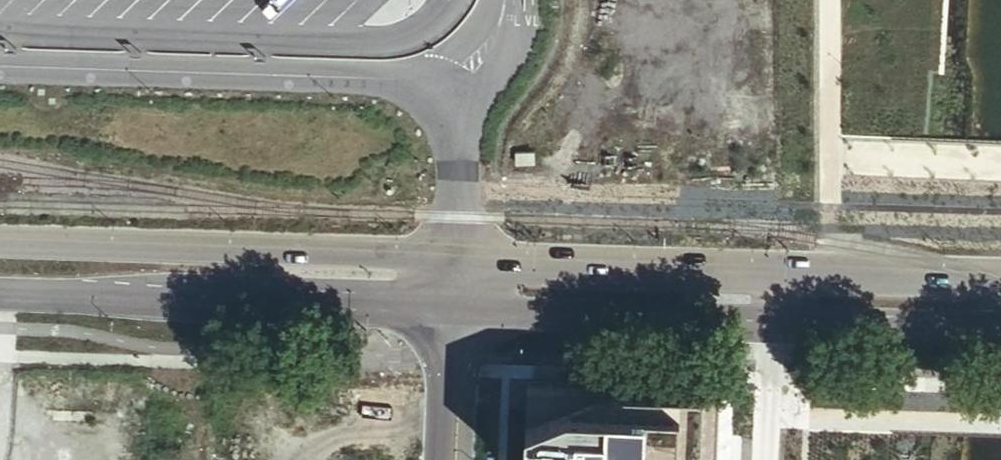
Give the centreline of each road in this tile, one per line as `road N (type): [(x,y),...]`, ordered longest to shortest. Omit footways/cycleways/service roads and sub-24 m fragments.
road 1 (secondary): [(452,310),(1000,330)]
road 2 (secondary): [(1000,269),(455,254)]
road 3 (secondary): [(455,254),(0,241)]
road 4 (secondary): [(0,291),(452,310)]
road 5 (secondary): [(452,310),(447,459)]

